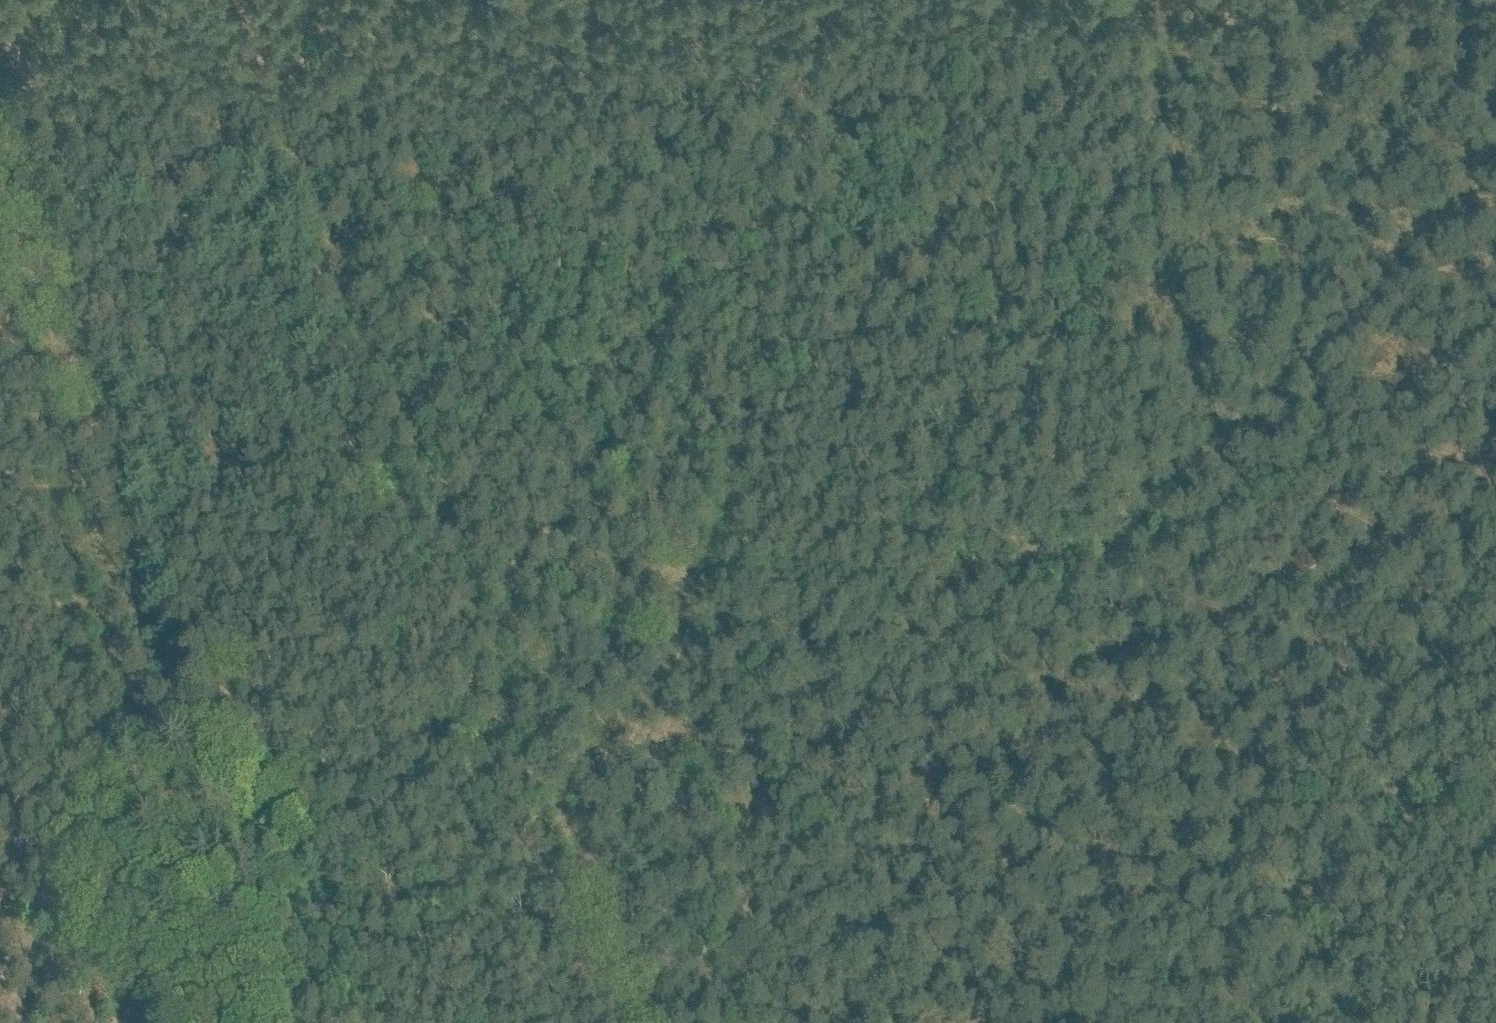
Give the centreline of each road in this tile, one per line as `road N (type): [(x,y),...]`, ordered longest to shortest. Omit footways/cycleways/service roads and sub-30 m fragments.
road 1 (track): [(653,1022),(238,0)]
road 2 (track): [(221,1022),(0,200)]

